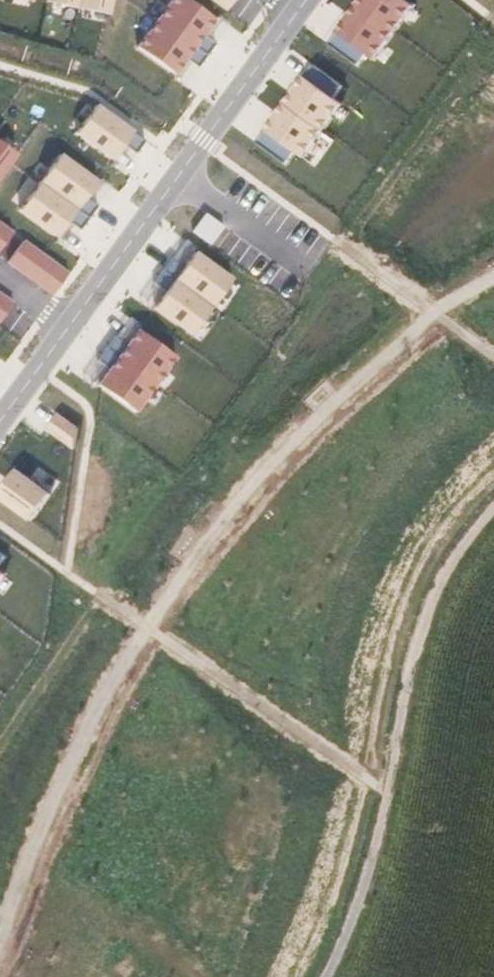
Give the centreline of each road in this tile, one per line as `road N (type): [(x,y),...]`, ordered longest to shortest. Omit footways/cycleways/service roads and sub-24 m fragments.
road 1 (track): [(0,944),(106,699),(207,539),(379,360),(436,310),(493,277)]
road 2 (residential): [(304,0),(0,420)]

